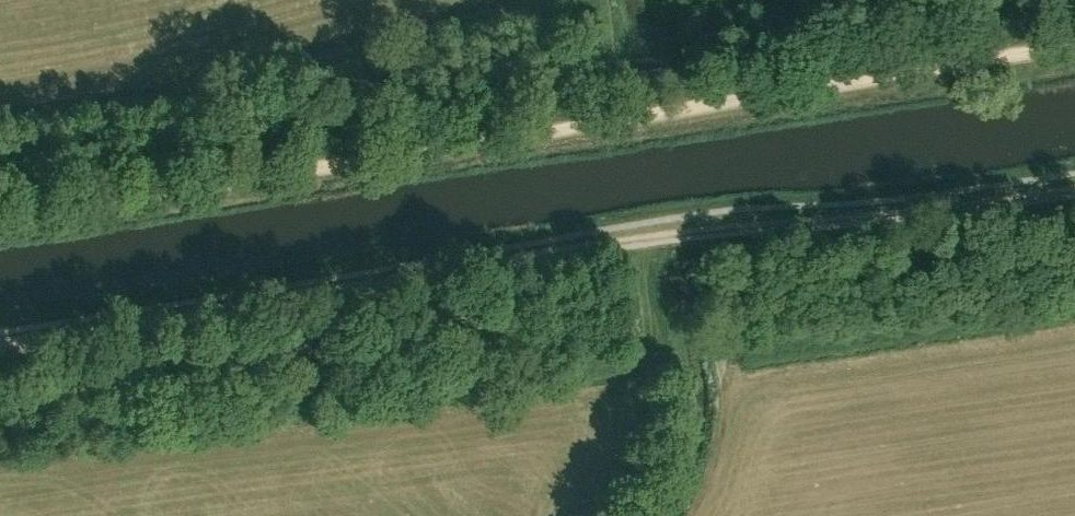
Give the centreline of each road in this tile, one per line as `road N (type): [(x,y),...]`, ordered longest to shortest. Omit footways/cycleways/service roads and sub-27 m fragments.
road 1 (track): [(0,220),(1074,50)]
road 2 (track): [(710,227),(0,344)]
road 3 (track): [(1074,186),(921,209),(710,227)]

